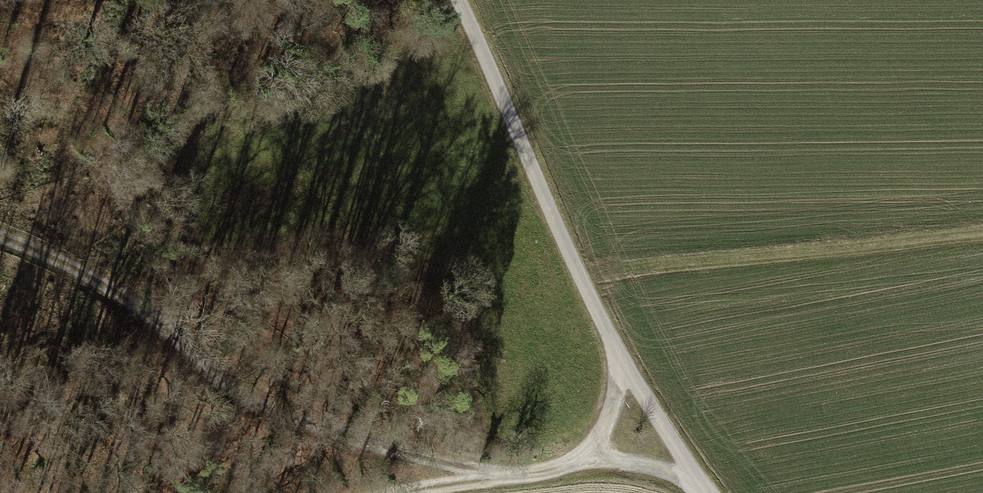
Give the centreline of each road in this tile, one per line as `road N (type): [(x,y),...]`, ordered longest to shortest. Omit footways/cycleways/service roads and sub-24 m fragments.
road 1 (track): [(499,476),(299,413),(60,259),(0,236)]
road 2 (track): [(454,0),(618,352),(710,492)]
road 3 (track): [(618,352),(610,408),(584,459),(499,476)]
road 4 (track): [(584,459),(704,485)]

